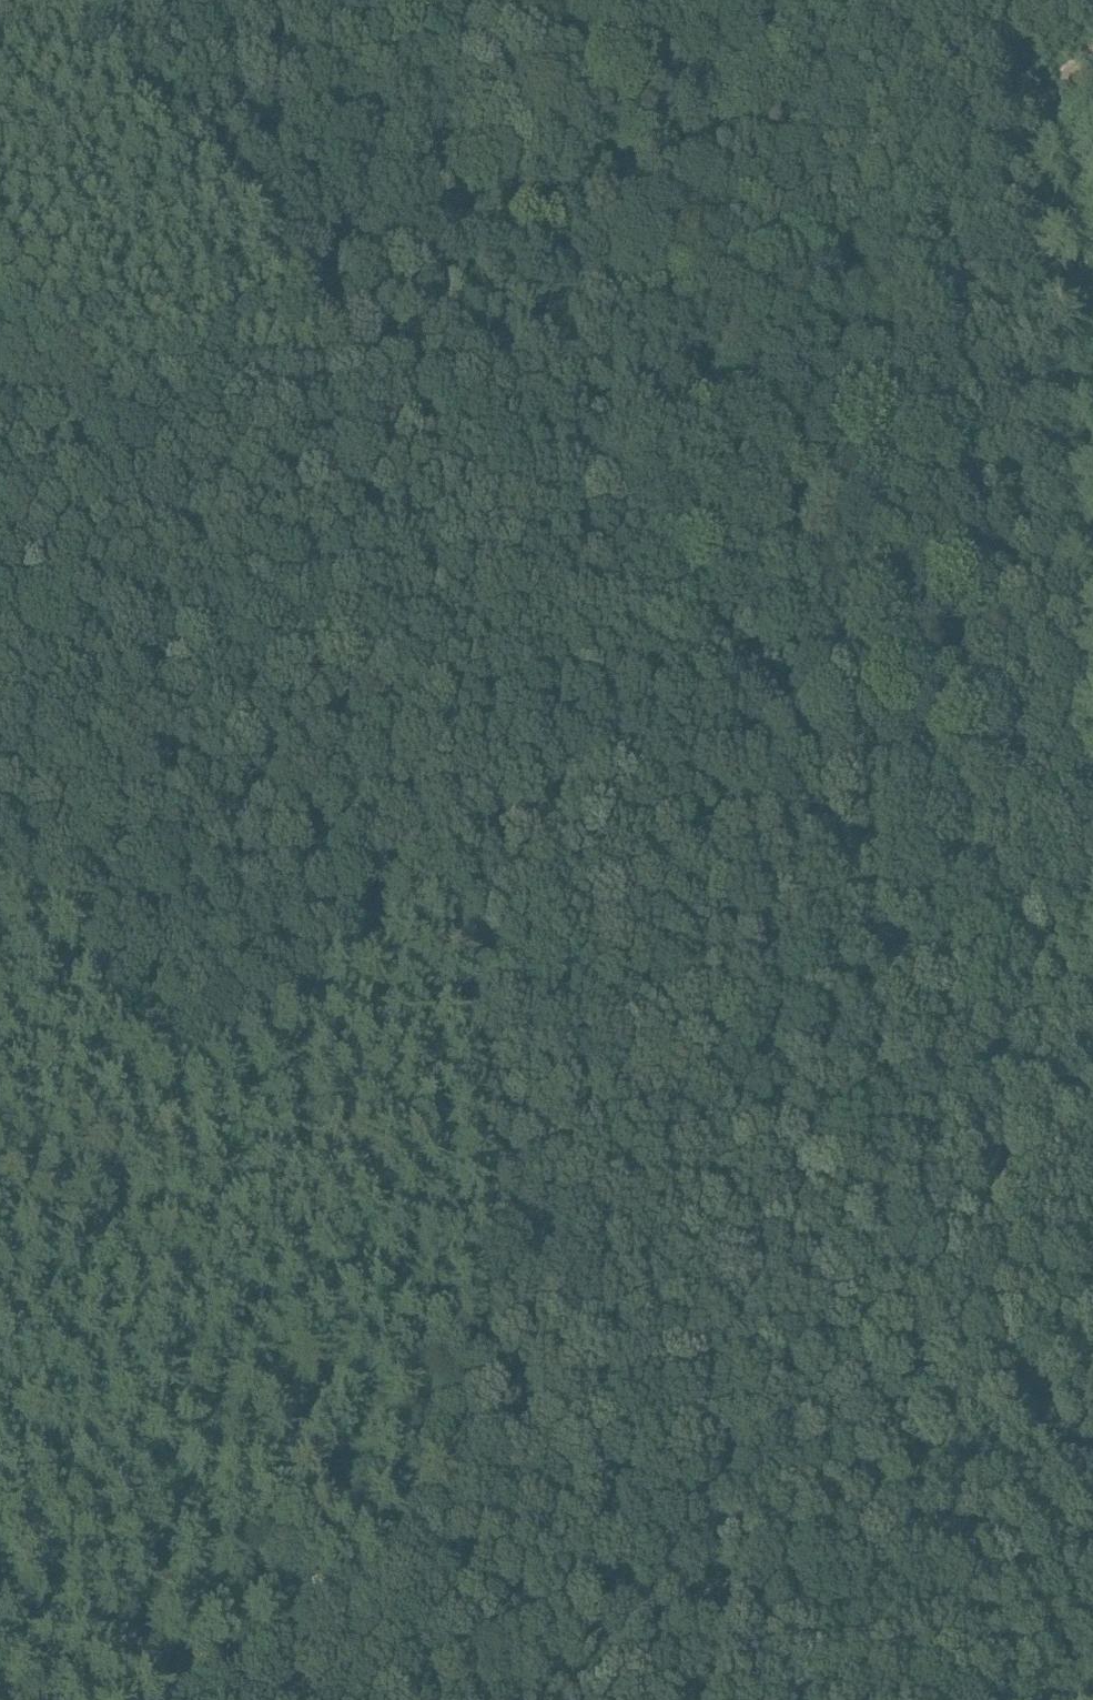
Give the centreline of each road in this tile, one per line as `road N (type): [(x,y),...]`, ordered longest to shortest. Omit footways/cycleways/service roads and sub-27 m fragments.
road 1 (track): [(322,371),(217,370),(0,422)]

